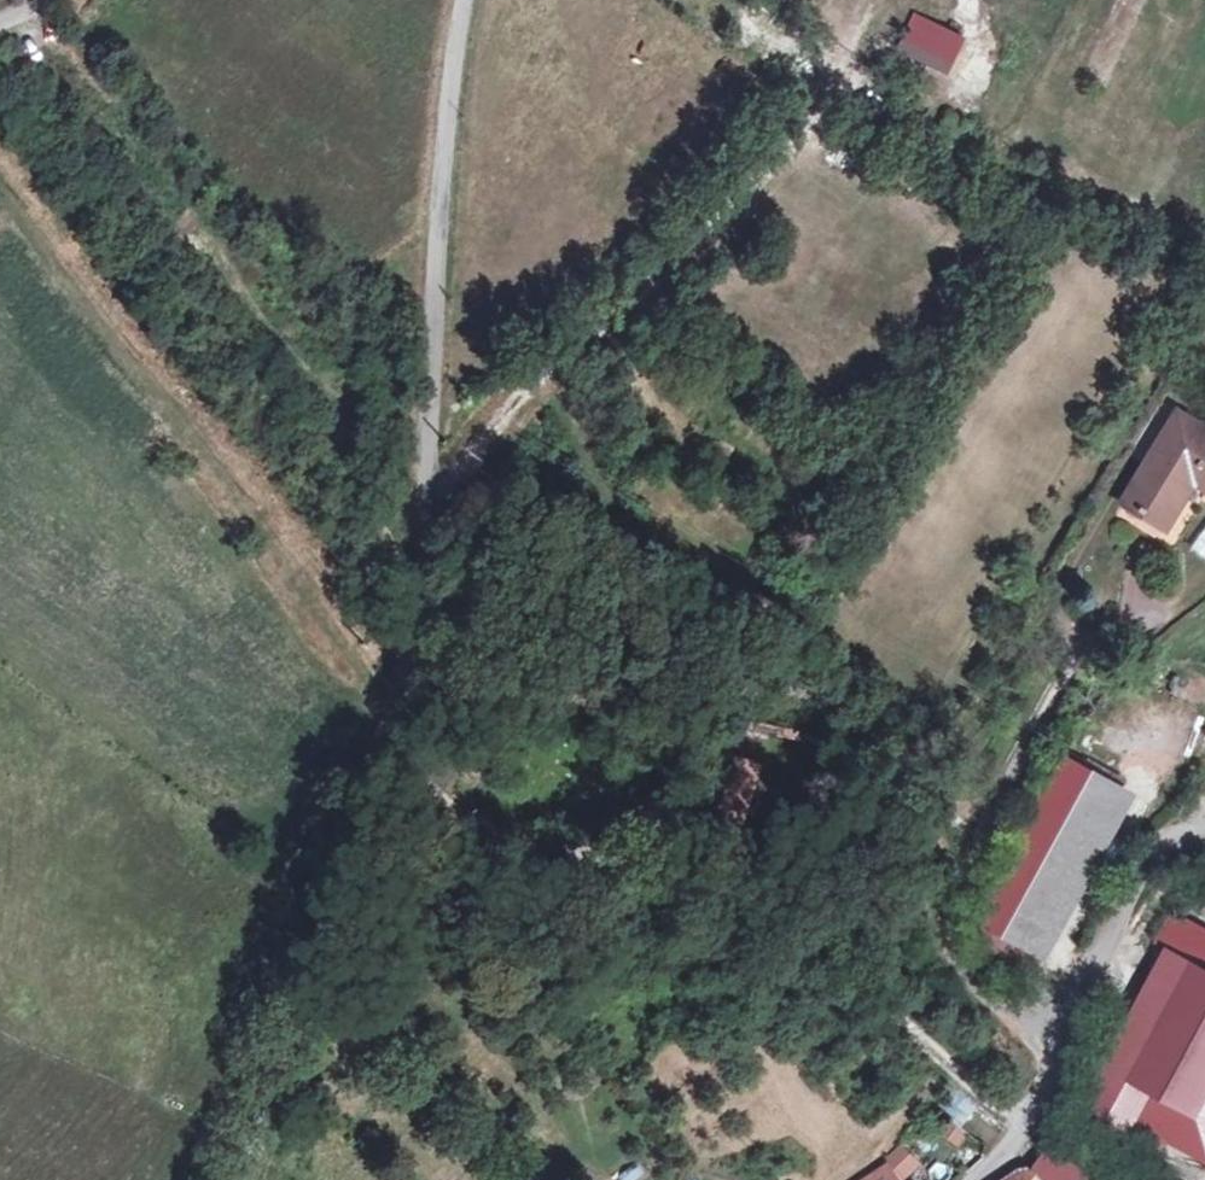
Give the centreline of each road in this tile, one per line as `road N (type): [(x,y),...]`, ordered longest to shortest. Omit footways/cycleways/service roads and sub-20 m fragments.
road 1 (unclassified): [(466,0),(425,558),(358,858),(252,1179)]
road 2 (track): [(428,498),(555,362),(752,190),(845,88),(876,78)]
road 3 (residential): [(977,1179),(1013,1146),(1104,951),(1164,853),(1185,837),(1204,836)]
road 4 (track): [(919,946),(1076,656),(1101,635),(1136,622),(1145,606)]

